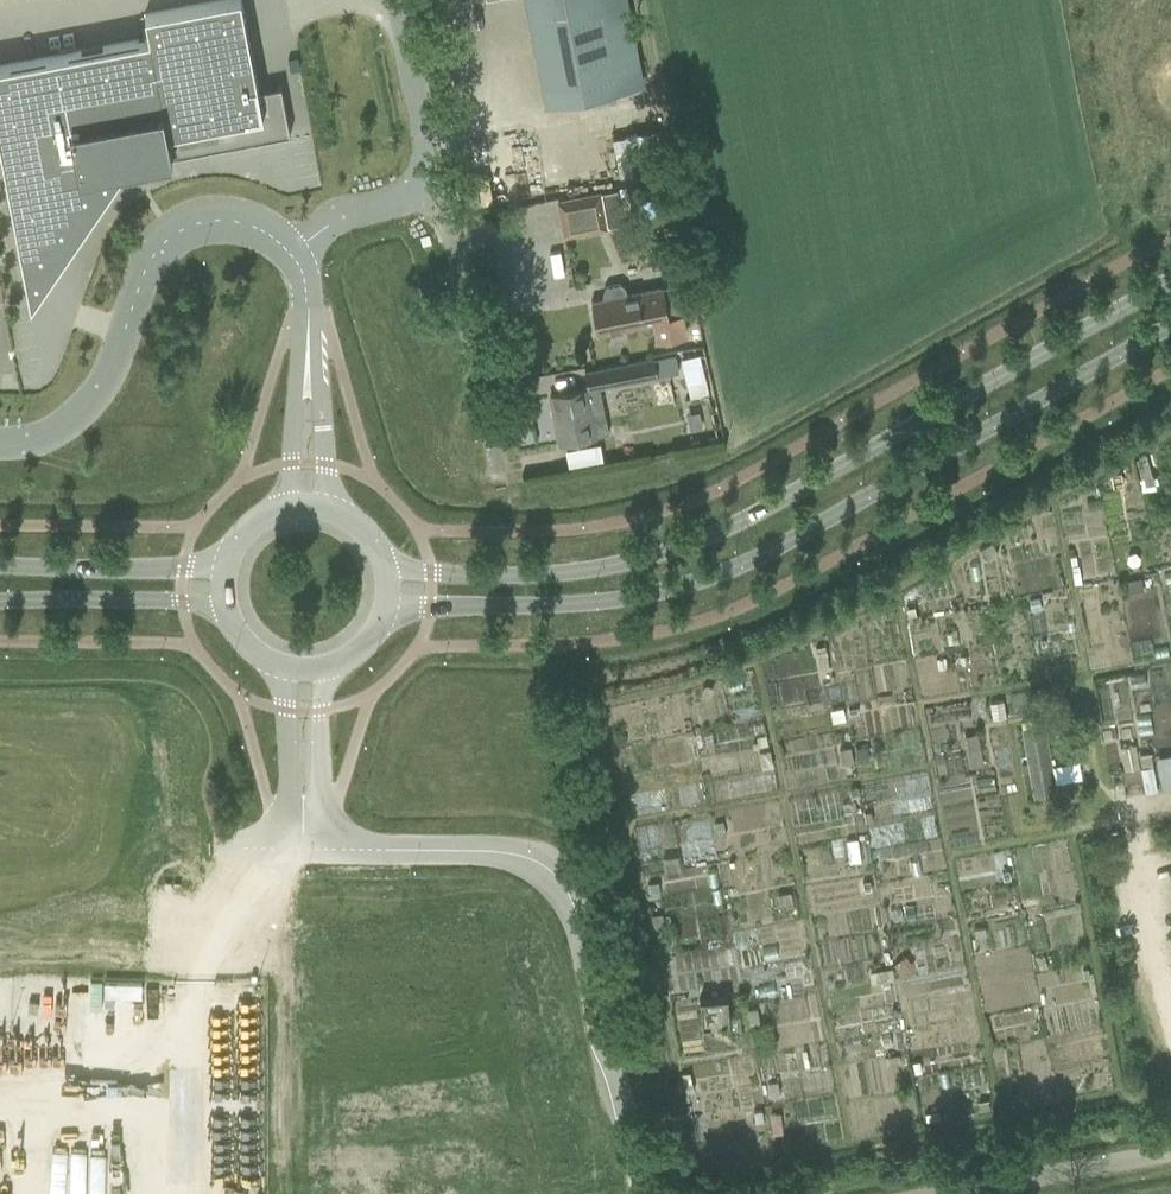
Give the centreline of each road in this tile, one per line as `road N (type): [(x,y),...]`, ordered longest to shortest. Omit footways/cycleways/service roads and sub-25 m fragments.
road 1 (secondary): [(1170,282),(691,546),(534,578),(387,572)]
road 2 (secondary): [(387,612),(534,611),(705,580),(770,554),(1170,328)]
road 3 (unclassified): [(638,1193),(578,926),(557,879),(526,857),(311,852)]
road 4 (unclassified): [(292,257),(234,225),(201,226),(167,241),(145,274),(109,379),(87,411),(62,434),(0,450)]
road 5 (unclassified): [(497,483),(434,197)]
road 6 (residential): [(942,1193),(1170,1149)]
road 7 (secondary): [(228,572),(0,568)]
road 8 (secondary): [(0,605),(227,607)]
road 9 (unclassified): [(434,197),(398,0)]
road 10 (unclassified): [(277,669),(286,782),(311,852)]
road 11 (unclassified): [(311,852),(322,778),(322,673)]
road 12 (unclassified): [(292,257),(339,223),(434,197)]
road 13 (unclassified): [(309,366),(280,516)]
road 14 (unclassified): [(328,513),(309,366)]

